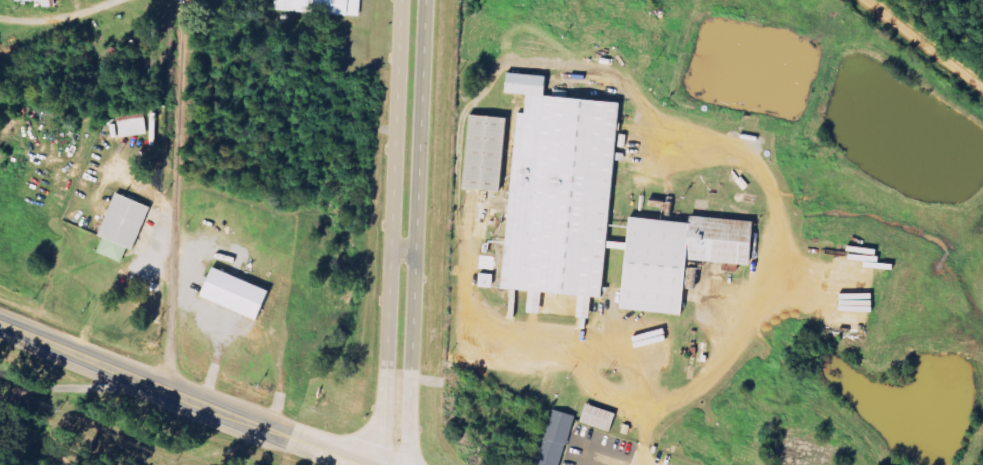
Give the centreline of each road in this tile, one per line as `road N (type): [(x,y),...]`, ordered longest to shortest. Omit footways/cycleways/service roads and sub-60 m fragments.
road 1 (residential): [(168,392),(183,0)]
road 2 (residential): [(413,368),(426,0)]
road 3 (residential): [(403,0),(387,366)]
road 4 (primary): [(290,437),(0,325)]
road 5 (residential): [(982,77),(873,0)]

